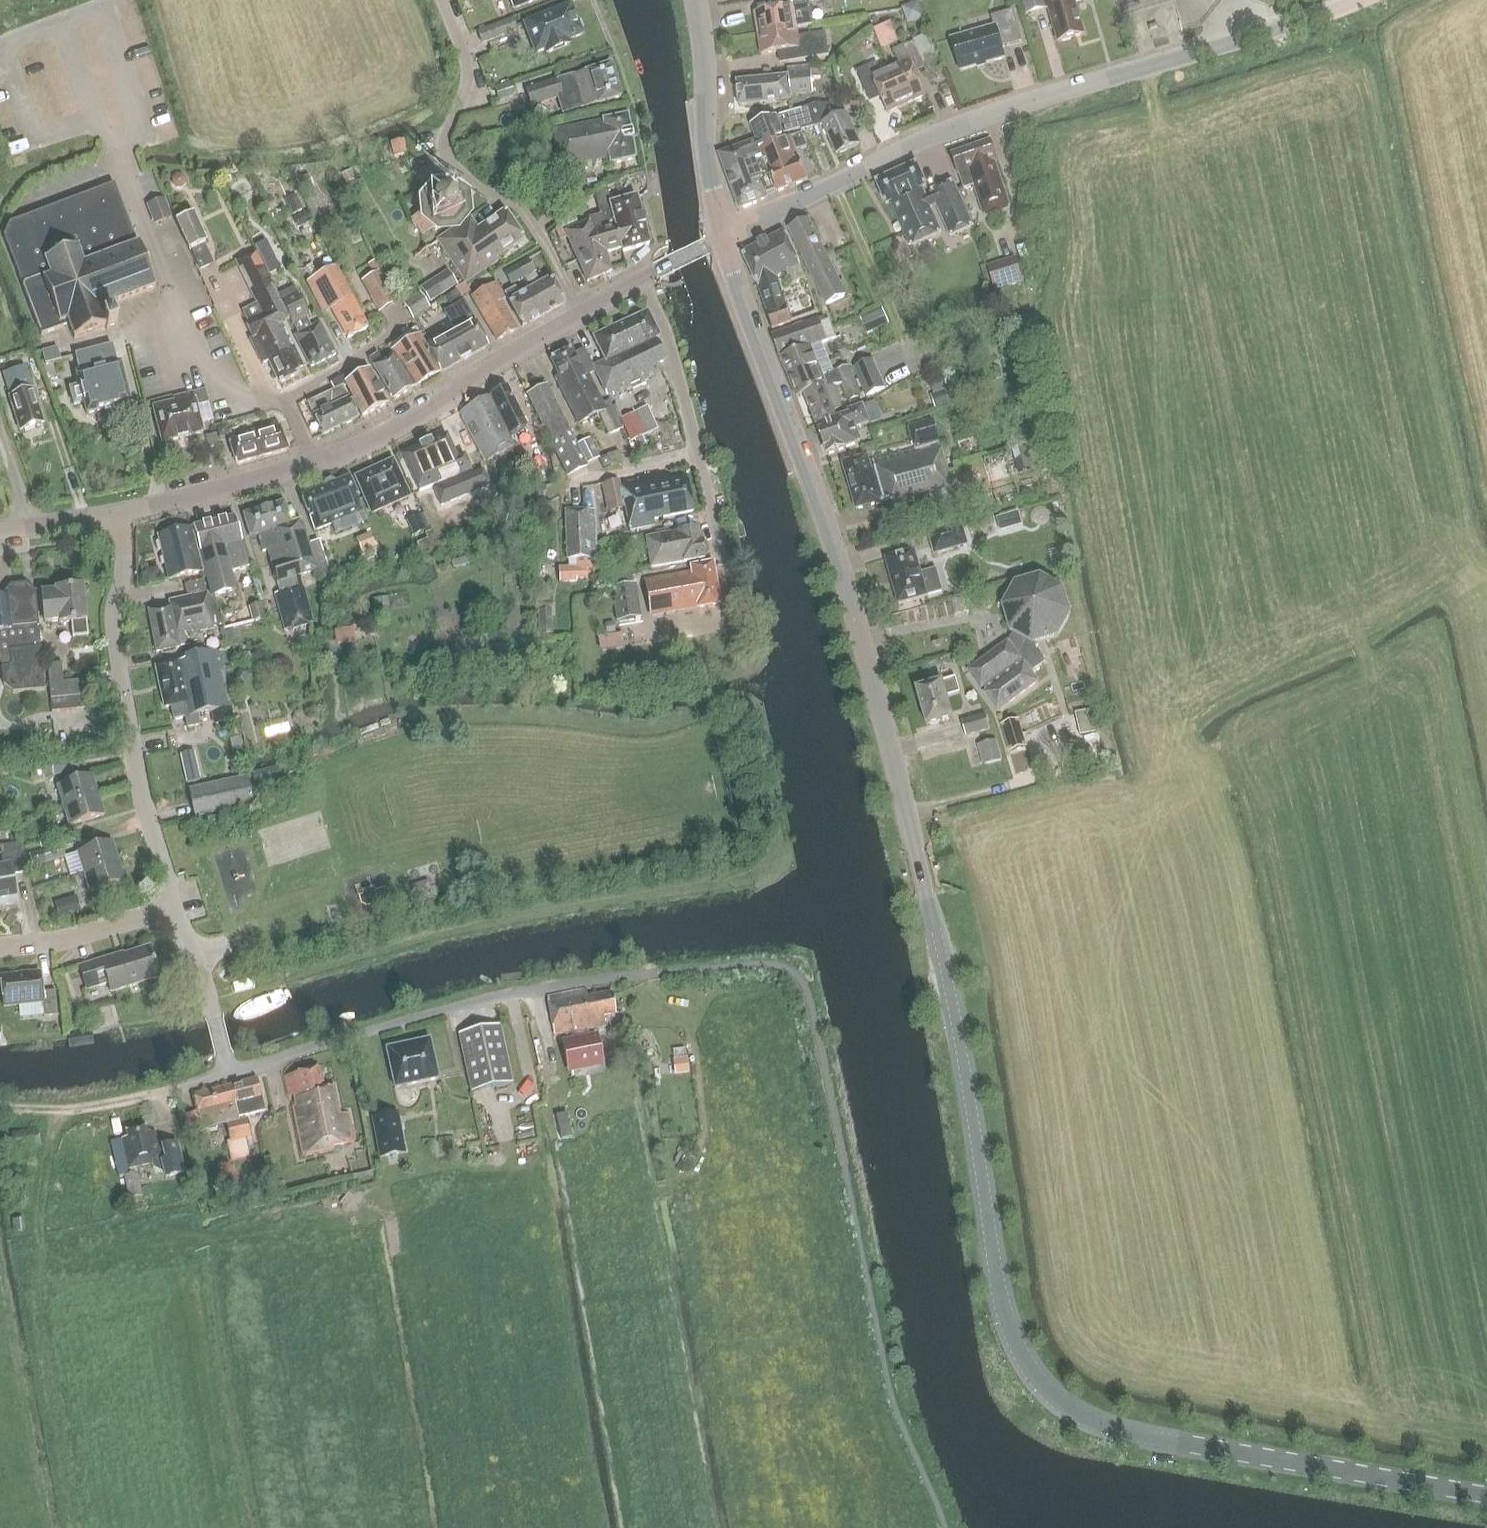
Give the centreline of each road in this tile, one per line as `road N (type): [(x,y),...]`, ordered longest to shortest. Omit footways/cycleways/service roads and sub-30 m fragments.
road 1 (tertiary): [(1486,1496),(1143,1435),(1072,1410),(1032,1374),(1007,1322),(950,985),(918,862),(829,548),(720,239)]
road 2 (tertiary): [(720,239),(956,126),(1351,0)]
road 3 (unclassified): [(228,1075),(482,1000),(645,974)]
road 4 (residential): [(175,906),(136,768),(111,631),(123,512)]
road 5 (residential): [(580,316),(509,198),(476,187),(448,161),(446,131),(466,66),(442,0)]
road 6 (unclassified): [(285,400),(204,381),(96,112)]
road 7 (residential): [(639,281),(667,335),(739,615)]
road 8 (secondary): [(313,465),(399,429),(467,378),(580,316)]
road 9 (secondary): [(720,239),(705,150),(698,0)]
road 10 (track): [(0,1110),(99,1105),(228,1075)]
road 11 (secondary): [(123,512),(313,465)]
road 12 (residential): [(0,946),(78,936),(175,906)]
road 13 (residential): [(228,1075),(175,906)]
road 14 (residential): [(285,400),(398,329)]
road 15 (secondary): [(123,512),(0,530)]

